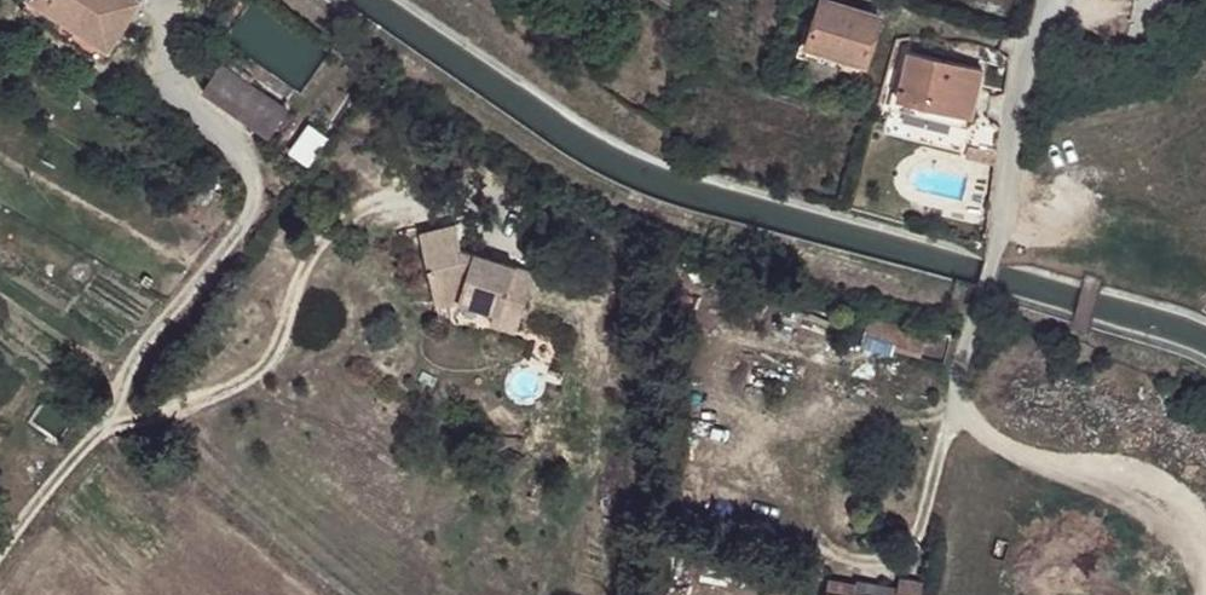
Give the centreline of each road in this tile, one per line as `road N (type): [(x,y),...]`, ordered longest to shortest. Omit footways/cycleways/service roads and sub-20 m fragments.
road 1 (track): [(0,559),(265,205),(243,154),(177,78)]
road 2 (track): [(1205,526),(1174,486),(1138,472),(1011,450),(976,431),(954,409),(956,369),(984,294)]
road 3 (track): [(94,432),(237,400),(288,361),(324,246),(385,211)]
road 4 (track): [(954,409),(920,528),(895,561),(849,564),(821,535)]

